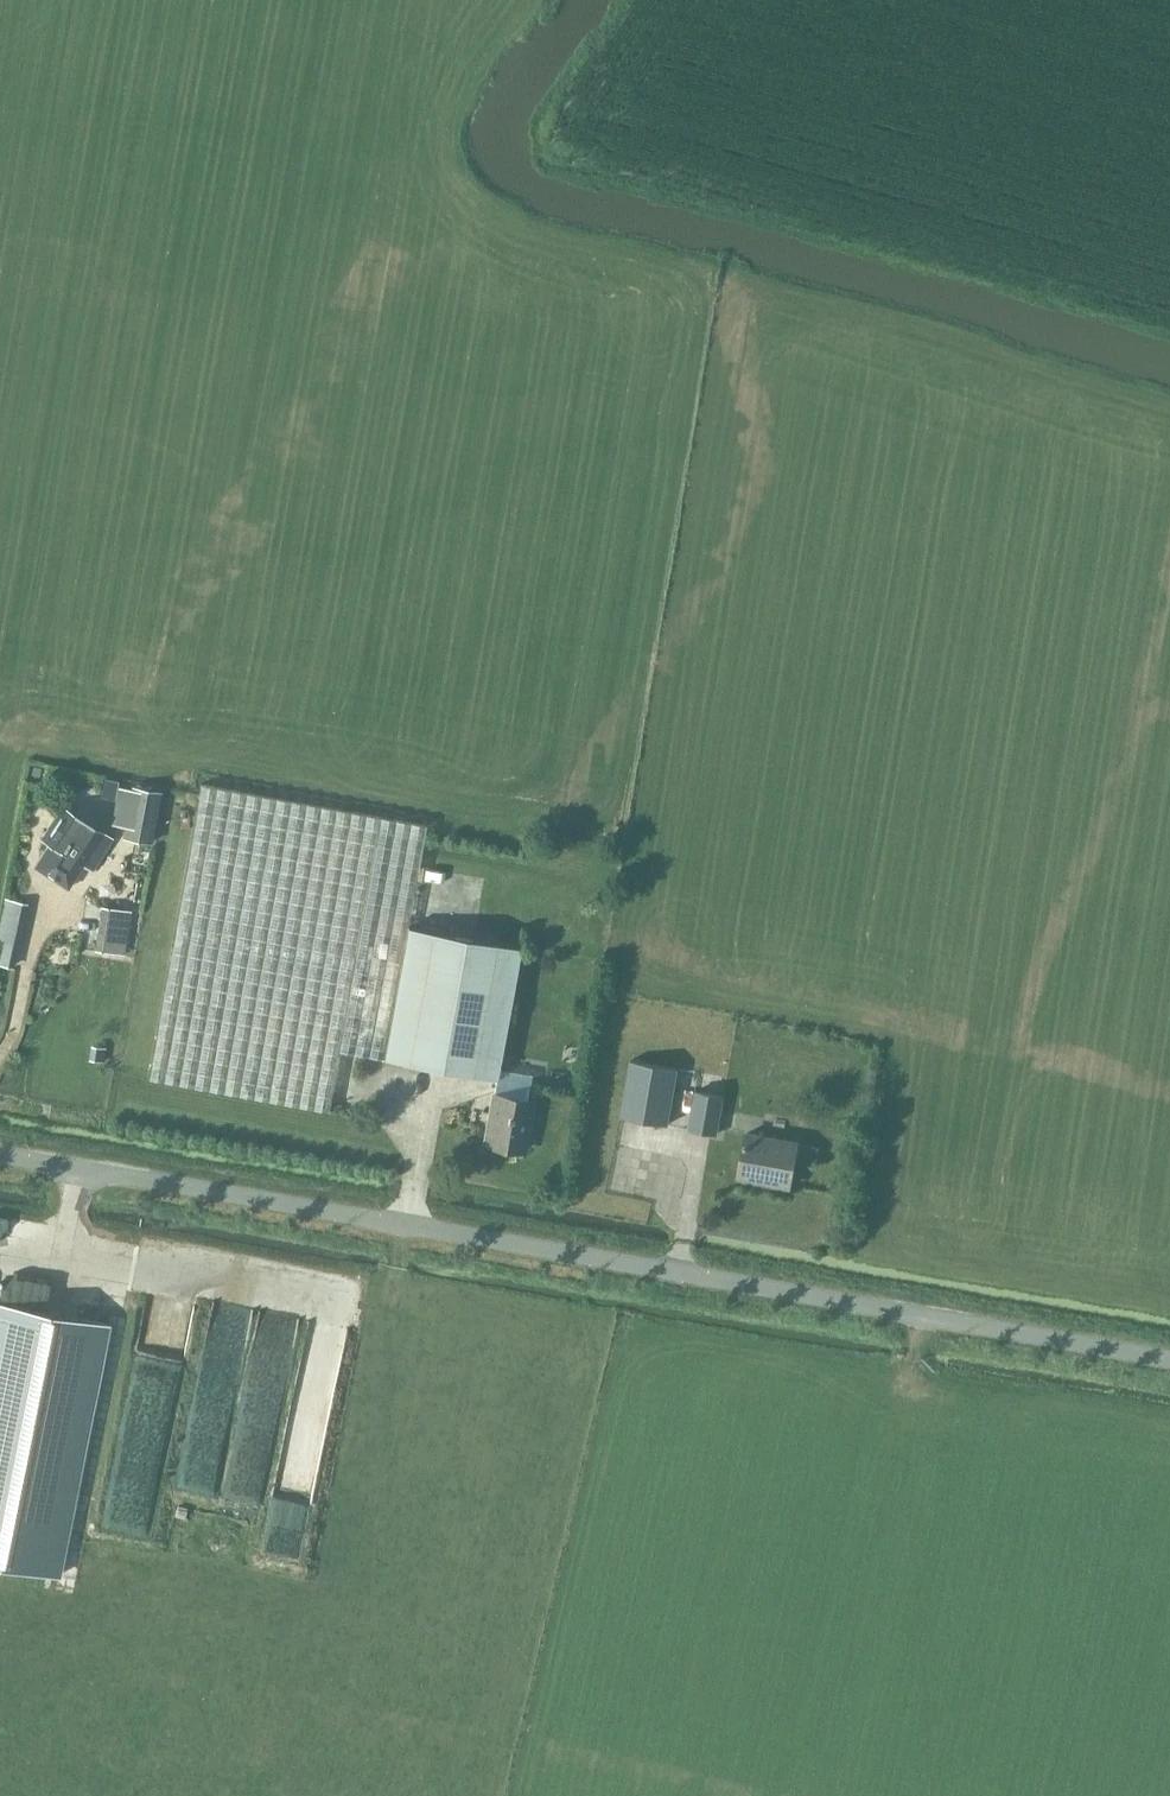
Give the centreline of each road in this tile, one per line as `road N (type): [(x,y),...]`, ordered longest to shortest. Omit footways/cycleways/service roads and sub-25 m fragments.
road 1 (unclassified): [(1169,1367),(0,1157)]

